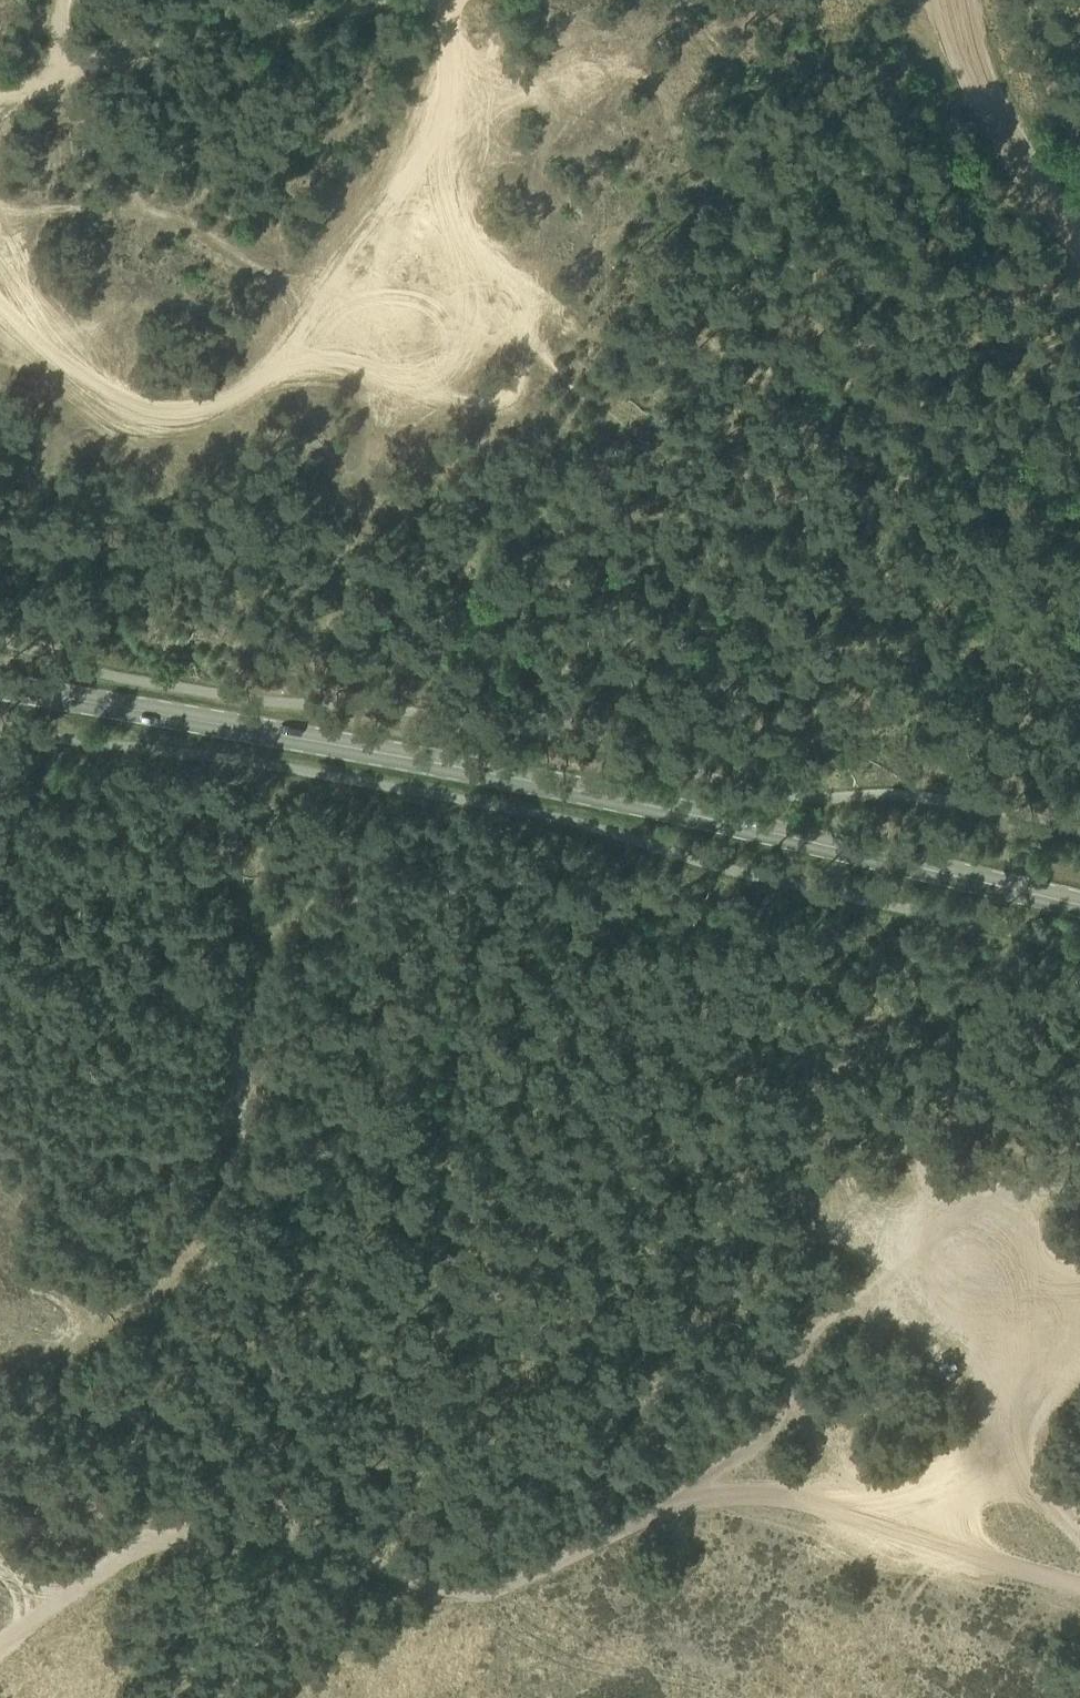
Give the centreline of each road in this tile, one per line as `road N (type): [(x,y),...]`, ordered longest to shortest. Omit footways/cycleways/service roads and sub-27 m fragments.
road 1 (track): [(0,322),(195,427),(367,493),(453,569),(1060,686),(1079,661)]
road 2 (secondary): [(1079,913),(305,754),(0,704)]
road 3 (track): [(1079,234),(956,37),(946,0)]
road 4 (track): [(58,0),(58,81),(0,92)]

